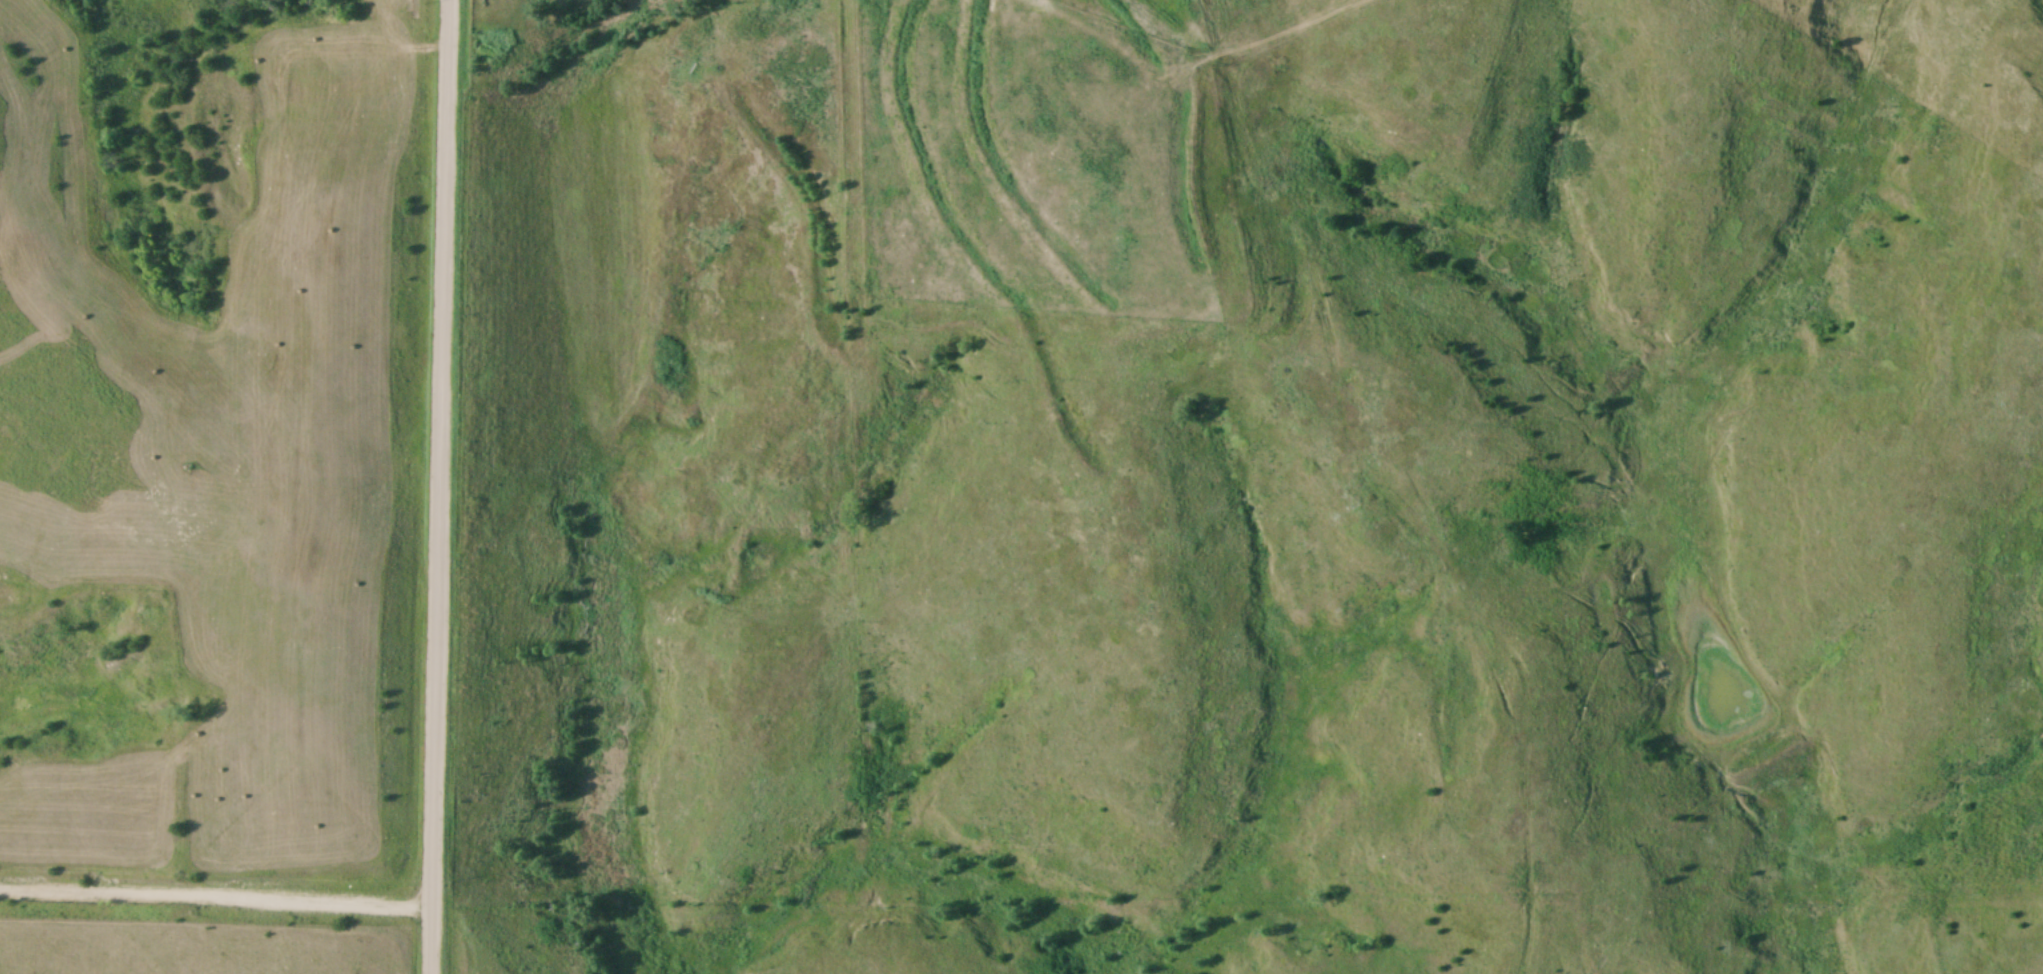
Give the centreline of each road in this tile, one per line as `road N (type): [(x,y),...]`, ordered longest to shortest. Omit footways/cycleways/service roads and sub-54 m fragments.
road 1 (tertiary): [(433,973),(451,0)]
road 2 (residential): [(434,904),(0,893)]

